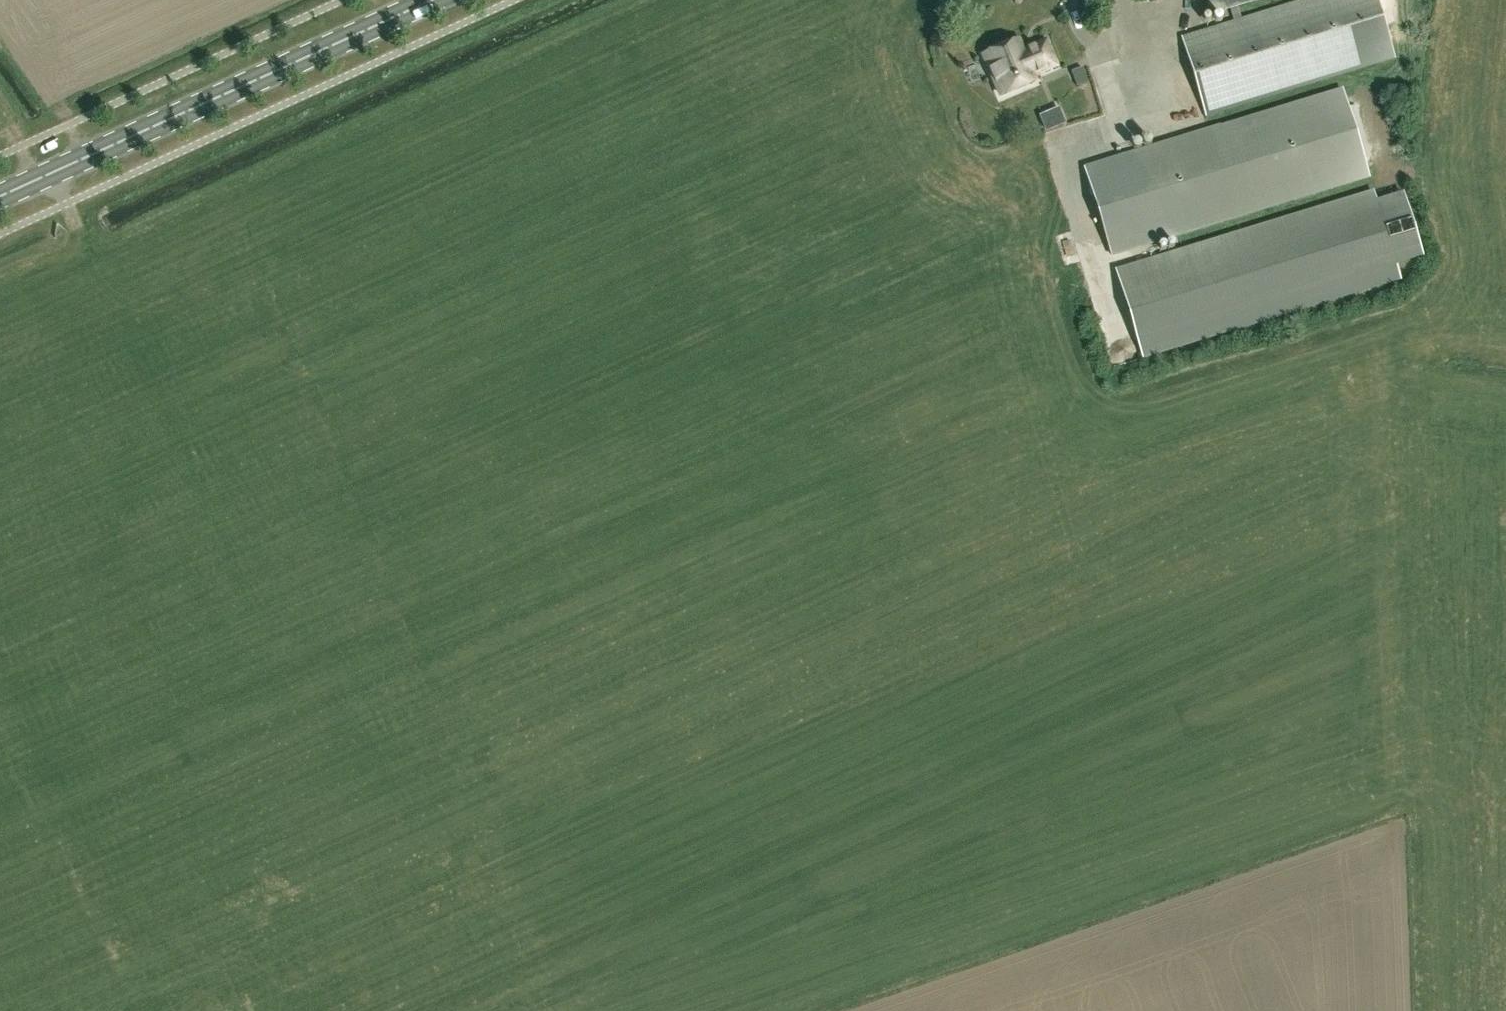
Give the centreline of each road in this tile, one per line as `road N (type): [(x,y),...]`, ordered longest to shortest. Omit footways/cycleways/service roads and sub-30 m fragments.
road 1 (secondary): [(0,198),(438,0)]

